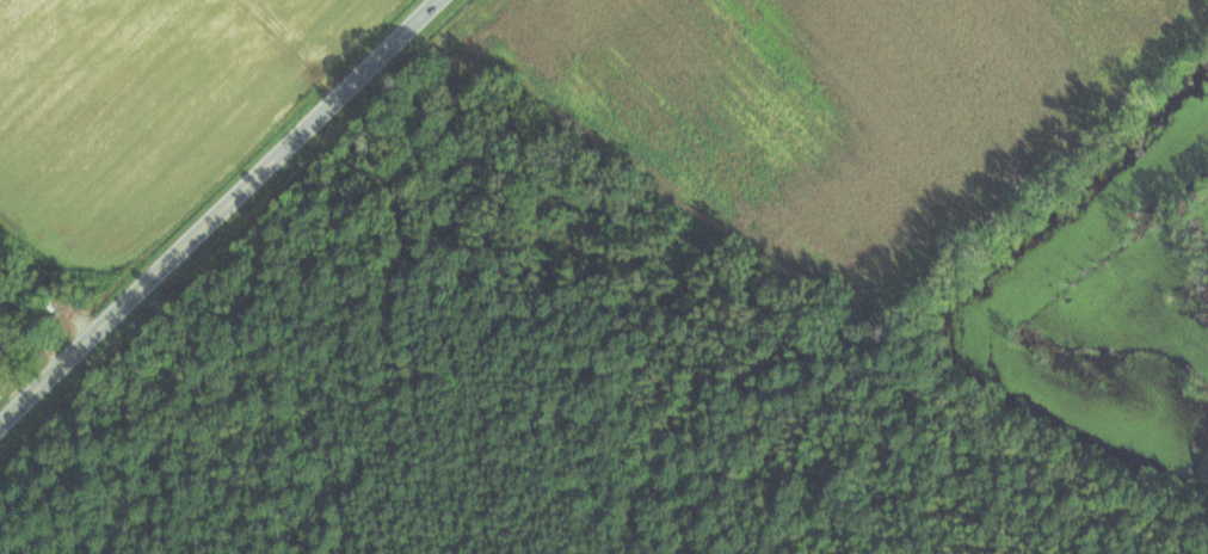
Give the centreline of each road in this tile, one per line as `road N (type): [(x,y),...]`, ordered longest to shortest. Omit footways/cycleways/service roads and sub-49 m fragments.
road 1 (primary): [(0,424),(436,0)]

